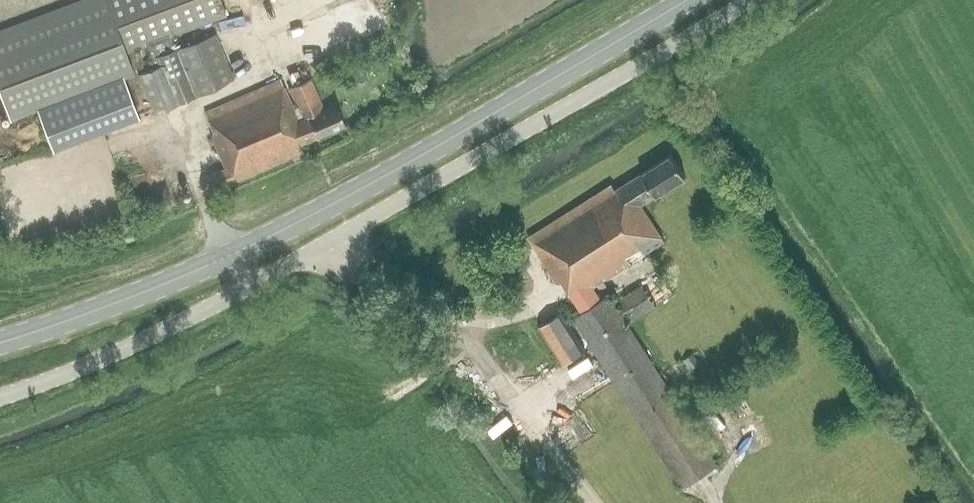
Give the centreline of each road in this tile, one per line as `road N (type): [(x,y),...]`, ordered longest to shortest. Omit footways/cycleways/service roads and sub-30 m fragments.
road 1 (unclassified): [(0,397),(228,299),(752,0)]
road 2 (primary): [(0,343),(169,282),(286,228),(687,0)]
road 3 (track): [(460,323),(595,502)]

